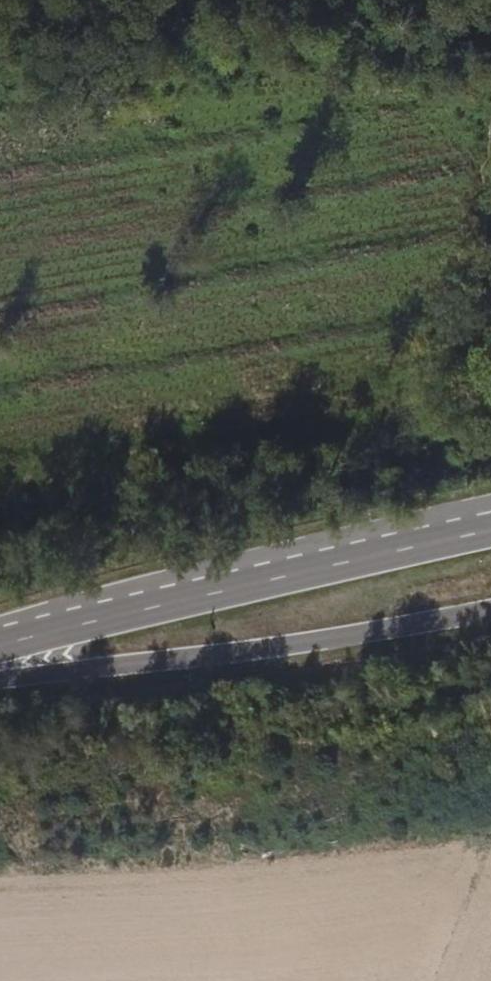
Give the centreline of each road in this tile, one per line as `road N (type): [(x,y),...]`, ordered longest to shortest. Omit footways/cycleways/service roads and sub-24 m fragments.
road 1 (secondary): [(0,647),(490,532)]
road 2 (primary): [(0,679),(490,609)]

